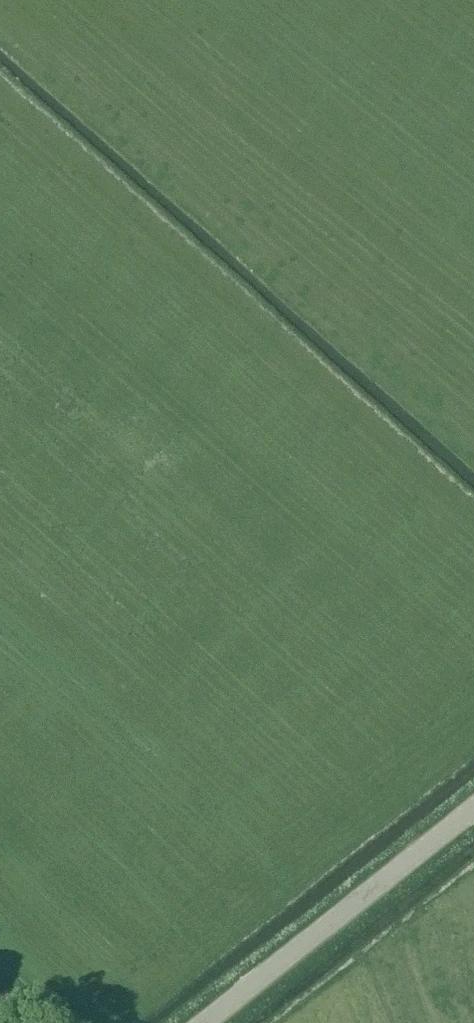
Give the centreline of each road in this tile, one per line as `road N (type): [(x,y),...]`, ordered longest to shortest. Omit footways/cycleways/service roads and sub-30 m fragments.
road 1 (tertiary): [(205,1022),(473,809)]

